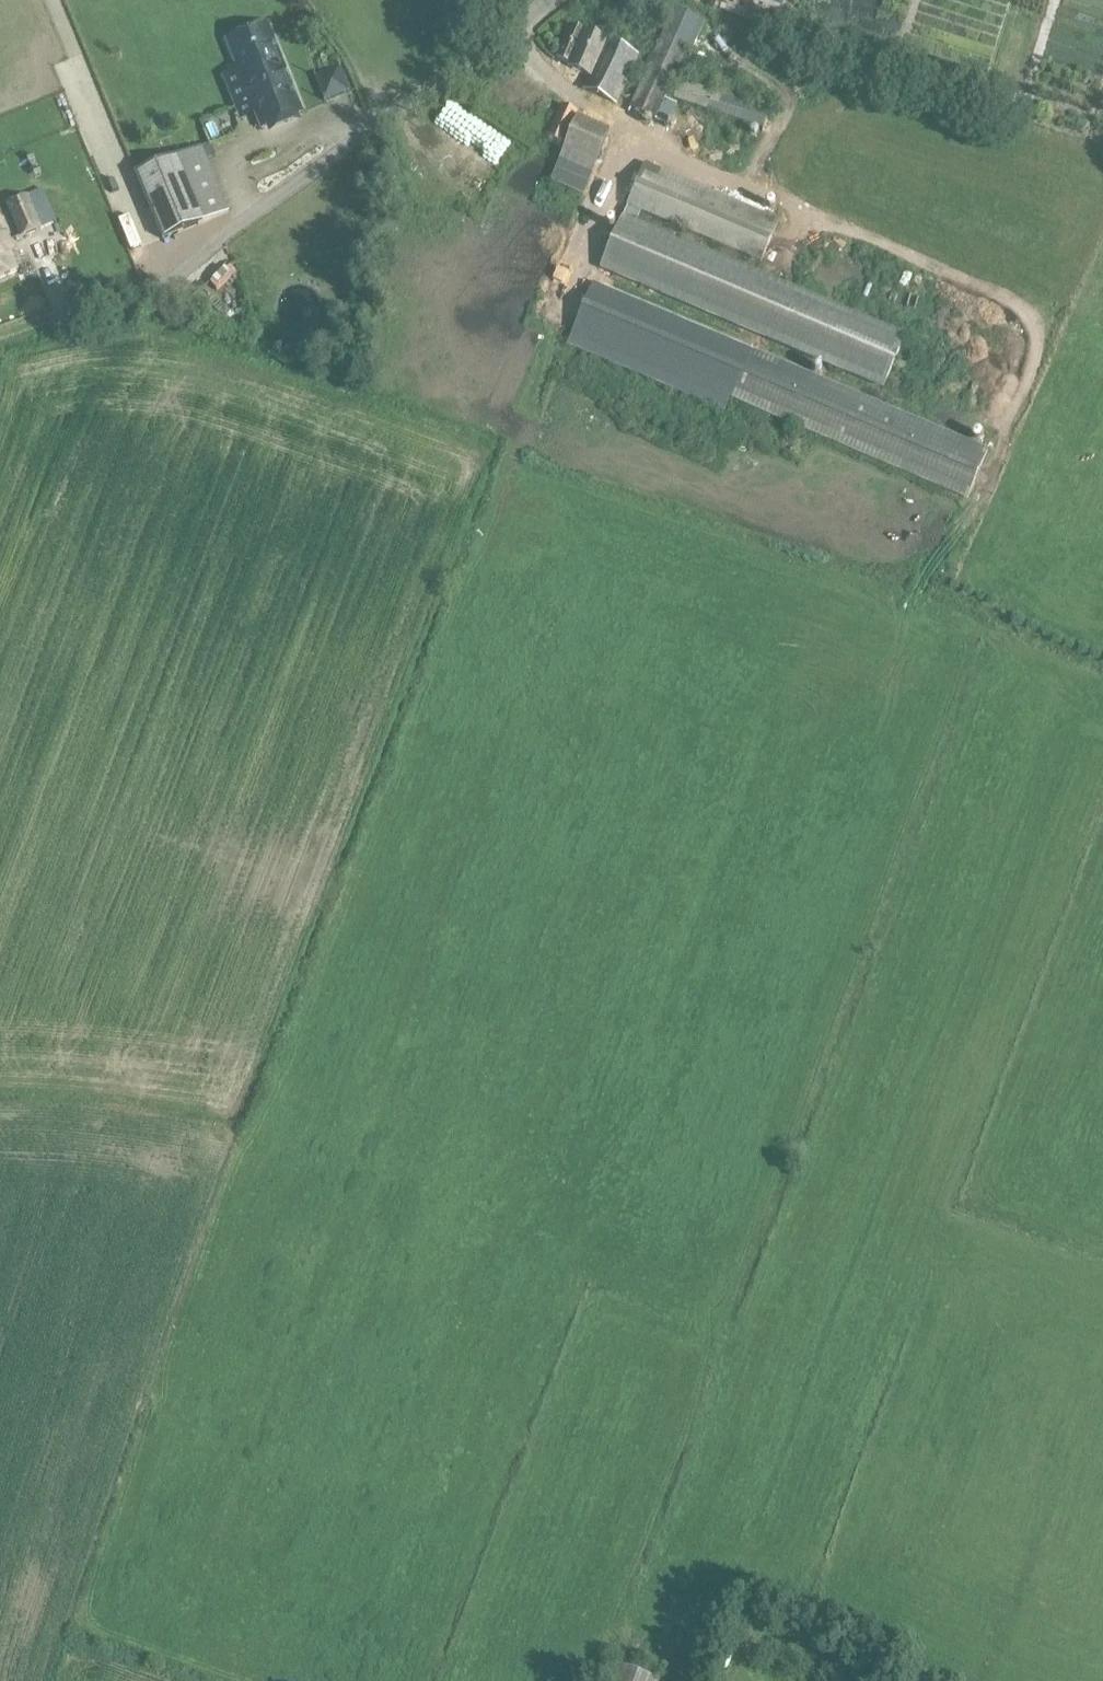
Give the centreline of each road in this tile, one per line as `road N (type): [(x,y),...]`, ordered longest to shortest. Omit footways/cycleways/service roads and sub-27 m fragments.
road 1 (unclassified): [(45,322),(181,264),(556,0)]

